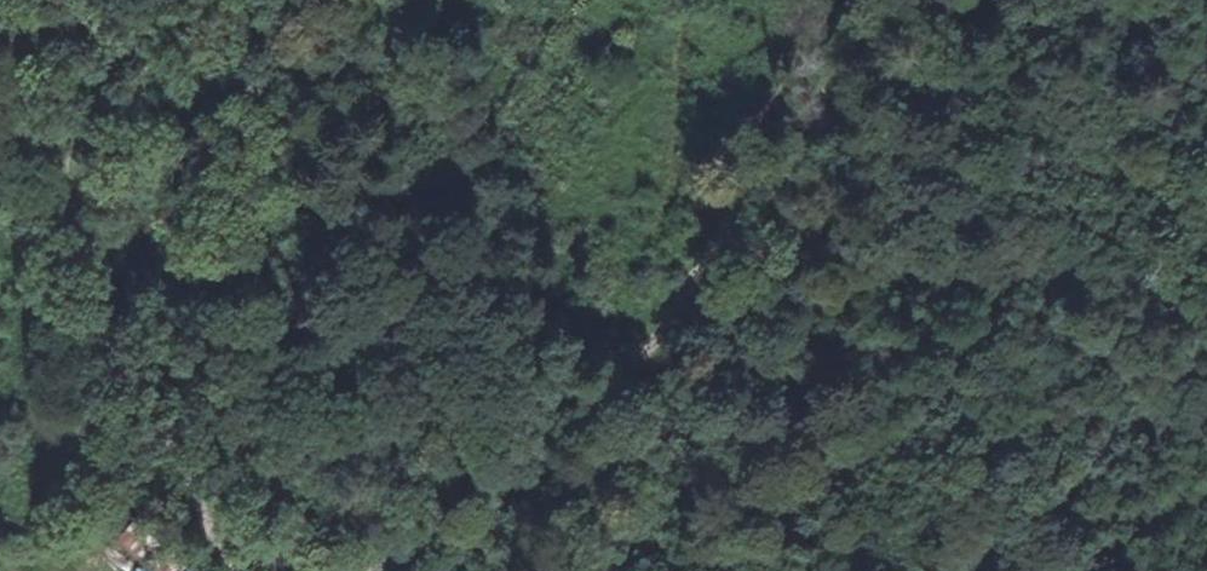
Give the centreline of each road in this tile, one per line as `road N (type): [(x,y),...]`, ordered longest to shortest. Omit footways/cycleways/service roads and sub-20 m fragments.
road 1 (track): [(378,570),(652,344),(771,147),(907,11),(933,0)]

